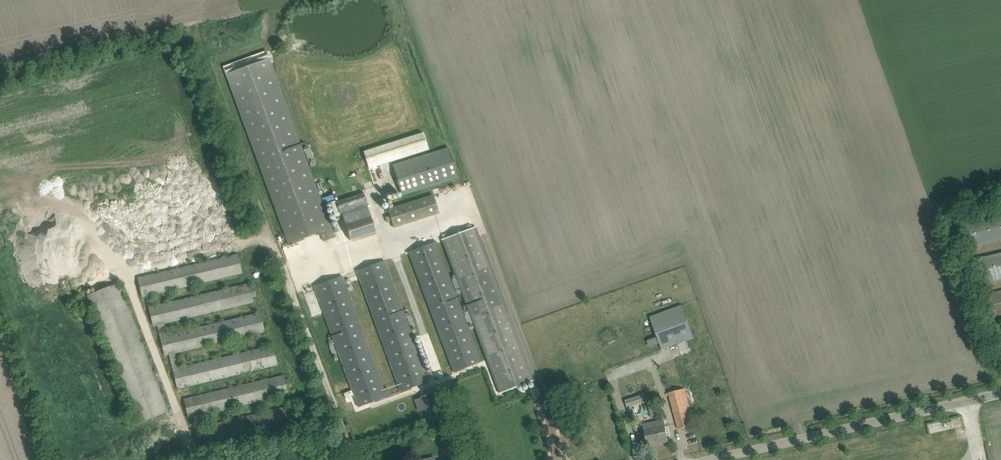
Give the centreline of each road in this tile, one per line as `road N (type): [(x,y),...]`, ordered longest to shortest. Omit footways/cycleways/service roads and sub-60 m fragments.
road 1 (unclassified): [(718,459),(1000,396)]

